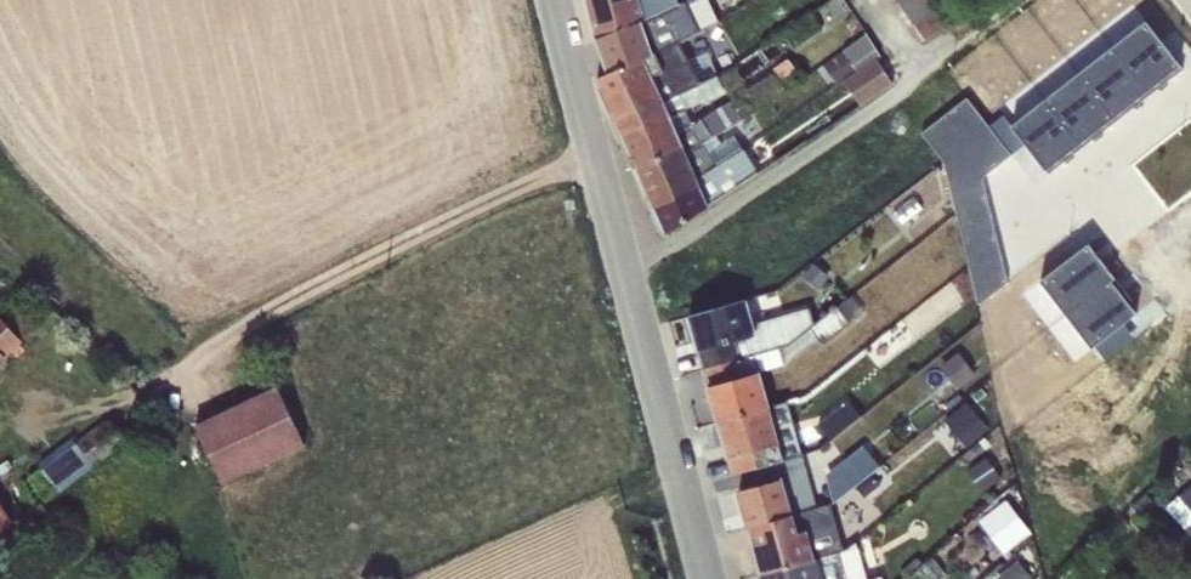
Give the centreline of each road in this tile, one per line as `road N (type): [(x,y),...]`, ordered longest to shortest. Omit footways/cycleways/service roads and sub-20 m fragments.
road 1 (unclassified): [(966,38),(671,245),(622,266)]
road 2 (residential): [(622,266),(707,578)]
road 3 (residential): [(1190,315),(1085,177),(1190,91)]
road 4 (residential): [(556,0),(622,266)]

